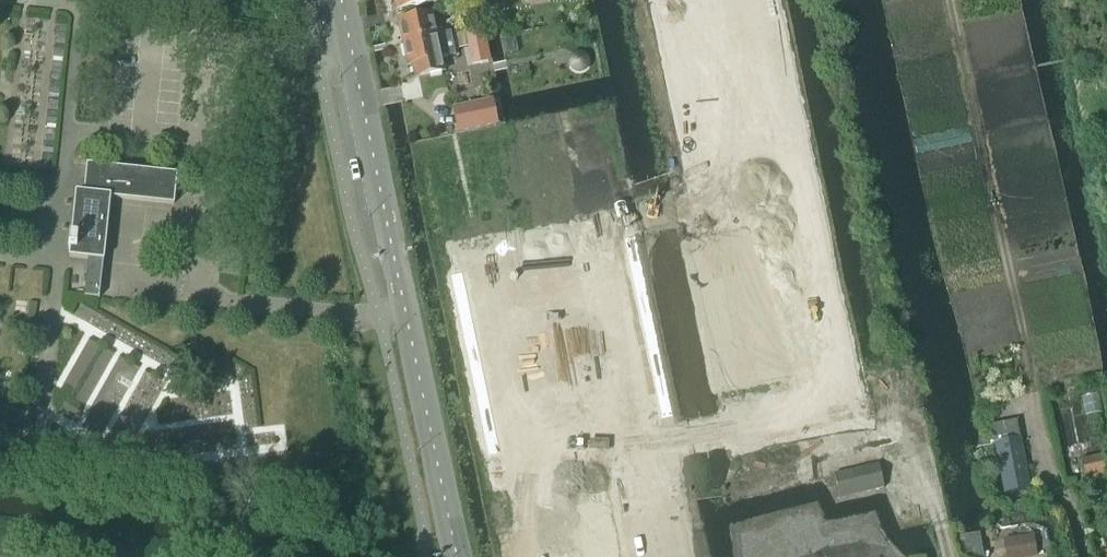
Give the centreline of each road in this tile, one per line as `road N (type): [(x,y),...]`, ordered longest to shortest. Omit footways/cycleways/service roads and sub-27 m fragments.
road 1 (tertiary): [(342,0),(457,556)]

